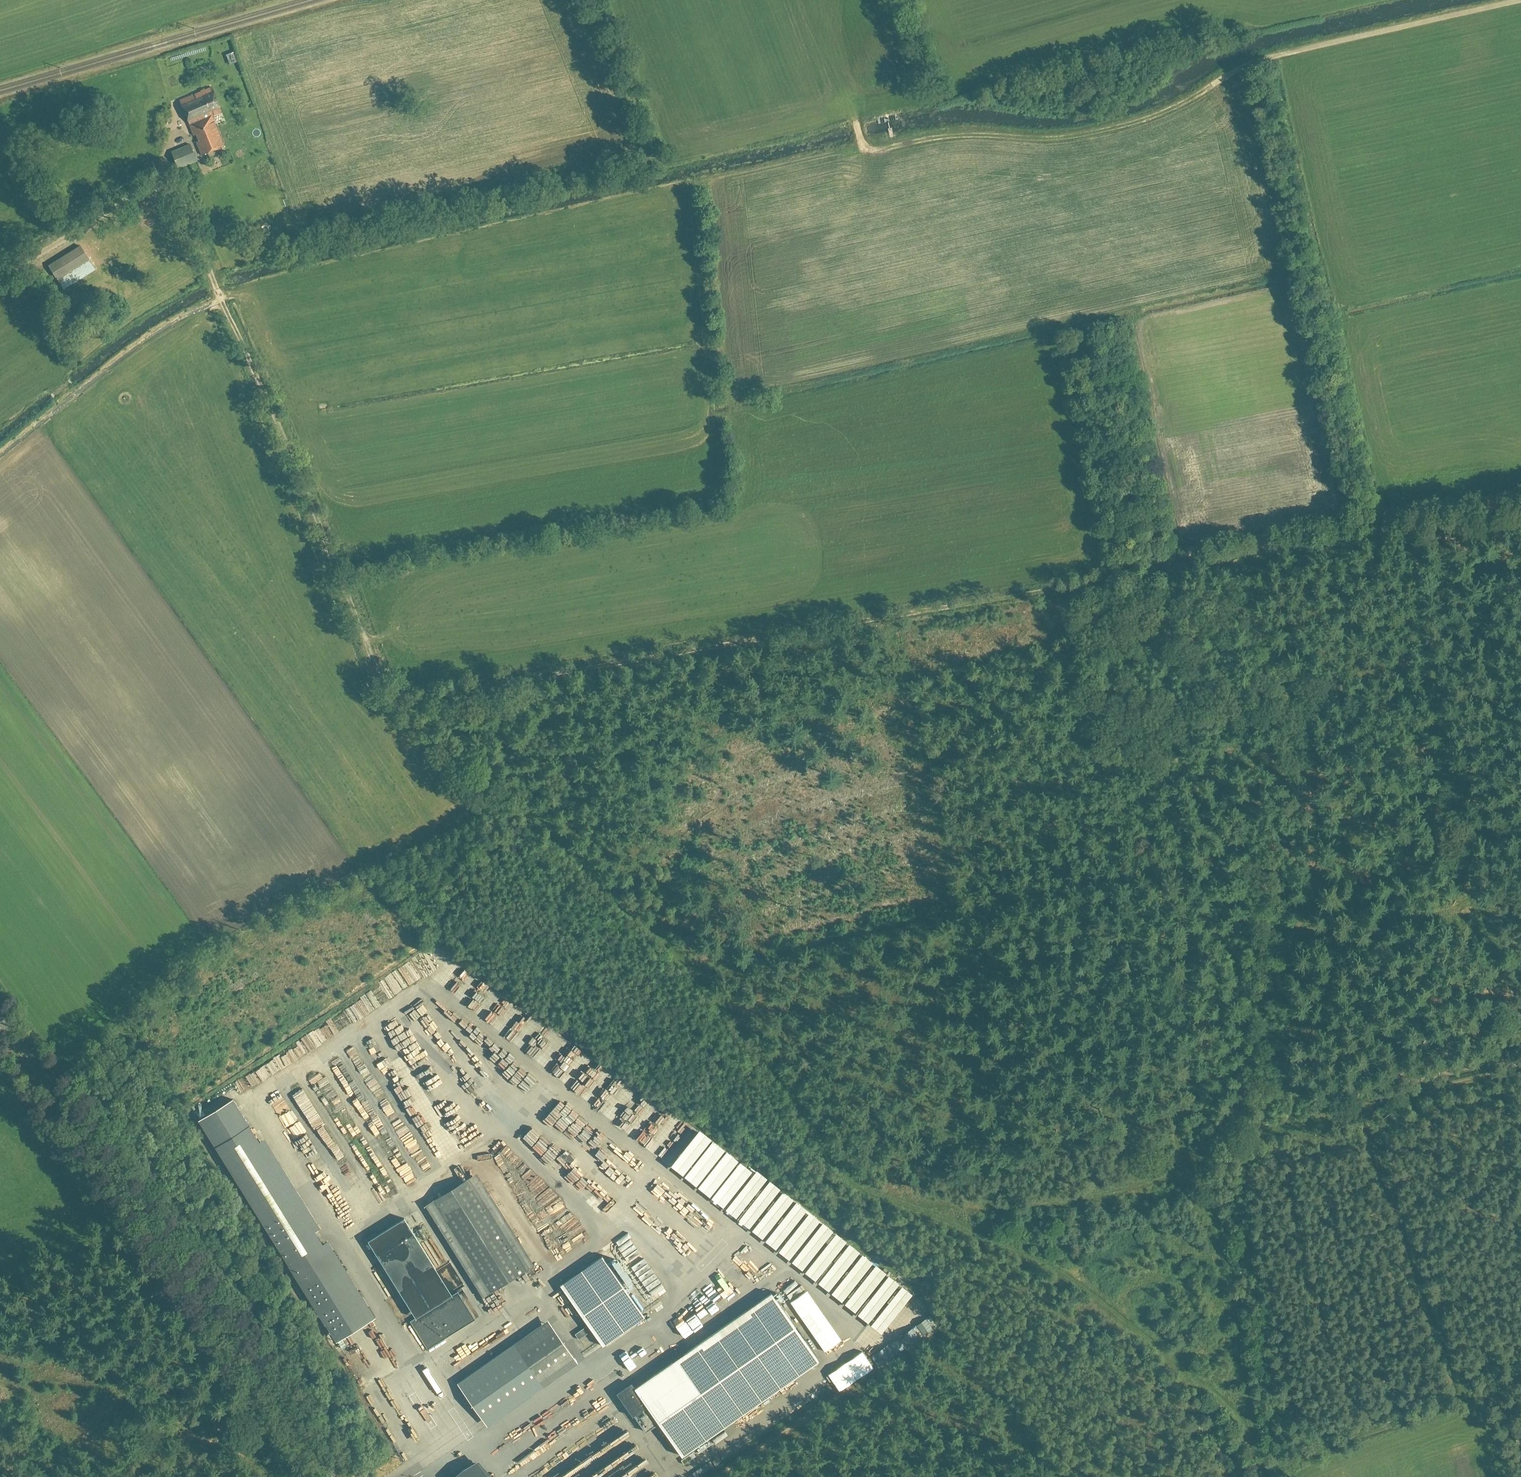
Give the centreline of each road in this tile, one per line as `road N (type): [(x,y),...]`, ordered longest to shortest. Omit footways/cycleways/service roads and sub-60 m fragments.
road 1 (track): [(400,701),(1520,510)]
road 2 (track): [(870,150),(227,294),(127,353),(0,456)]
road 3 (track): [(698,975),(868,1192),(1070,1273),(1249,1425)]
road 4 (tertiary): [(338,1476),(0,1017)]
road 5 (track): [(179,195),(368,645),(400,701)]
road 6 (track): [(513,799),(399,866),(209,953),(56,1092)]
road 7 (track): [(1180,860),(698,975)]
road 8 (track): [(400,701),(698,975)]
road 9 (track): [(1520,1455),(1494,1389),(1463,1378),(1362,1096)]
road 10 (track): [(854,112),(870,150),(953,134),(1044,138),(1156,114),(1214,83)]
road 11 (track): [(1188,1166),(1362,1096),(1520,1060)]
road 12 (track): [(1514,0),(1271,56),(1214,83)]
road 13 (track): [(1188,1166),(1192,1044),(1180,860)]
road 14 (track): [(899,1206),(1022,1209),(1124,1189),(1188,1166)]
road 15 (track): [(1249,1425),(1228,1260),(1188,1166)]
road 16 (unclassified): [(0,274),(146,189),(164,186),(179,195)]

